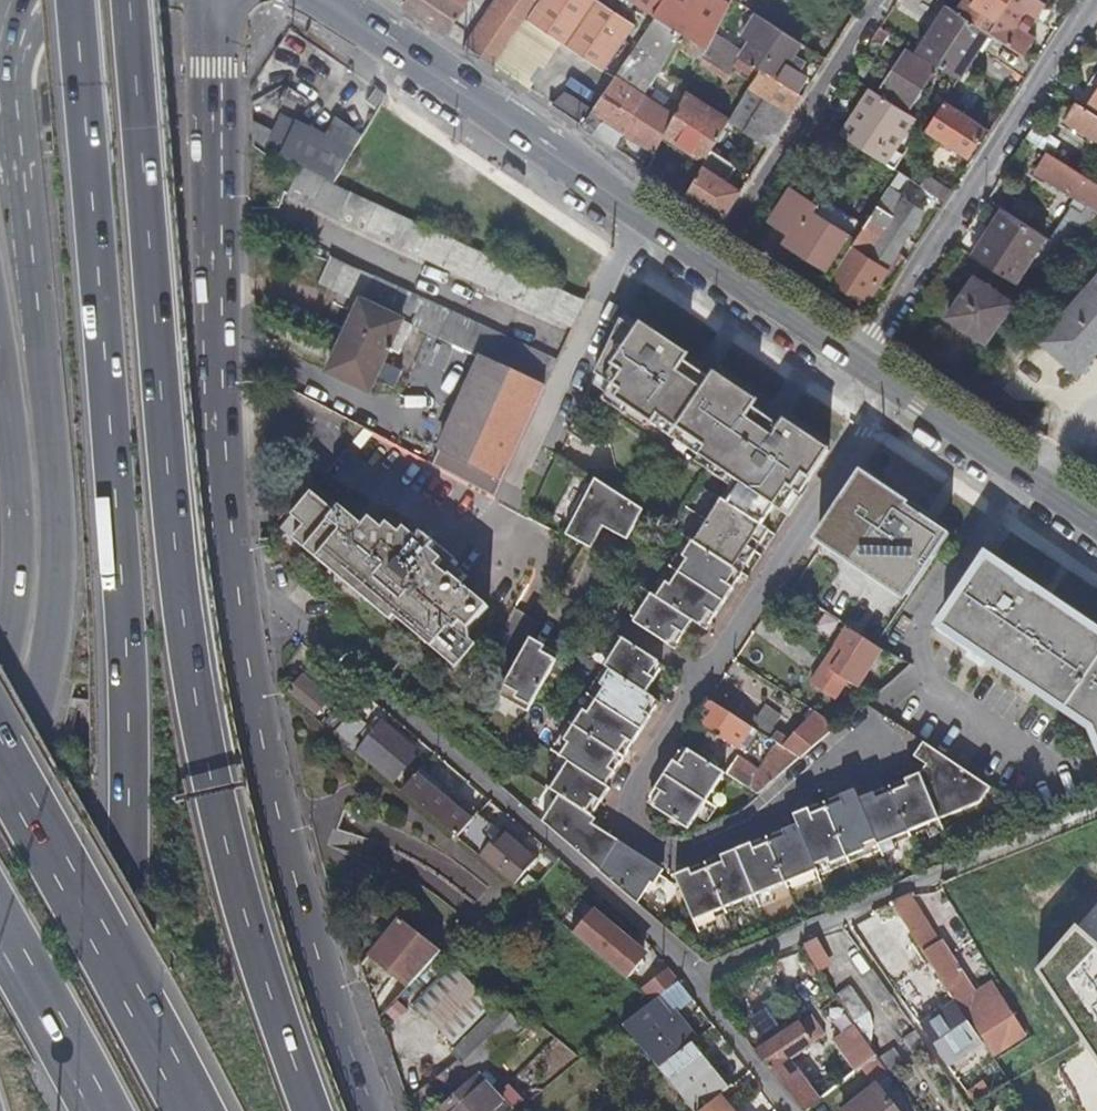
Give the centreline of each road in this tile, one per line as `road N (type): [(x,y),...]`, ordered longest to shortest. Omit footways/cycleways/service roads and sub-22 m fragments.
road 1 (secondary): [(375,1110),(294,880),(248,664),(219,428),(213,0)]
road 2 (motorway): [(311,1110),(222,818),(185,620),(130,0)]
road 3 (motorway): [(79,0),(123,633),(122,1110)]
road 4 (secondary): [(0,803),(35,714),(56,606),(52,439),(13,118),(21,14)]
road 5 (residential): [(869,751),(744,833),(703,850),(660,850),(631,823),(638,783),(895,387)]
road 6 (secondary): [(895,387),(325,0)]
road 7 (motorway): [(192,1110),(0,758)]
road 8 (secondary): [(0,354),(18,505),(18,600),(0,676)]
road 9 (secondary): [(1096,523),(895,387)]
road 10 (motorway): [(0,929),(97,1110)]

